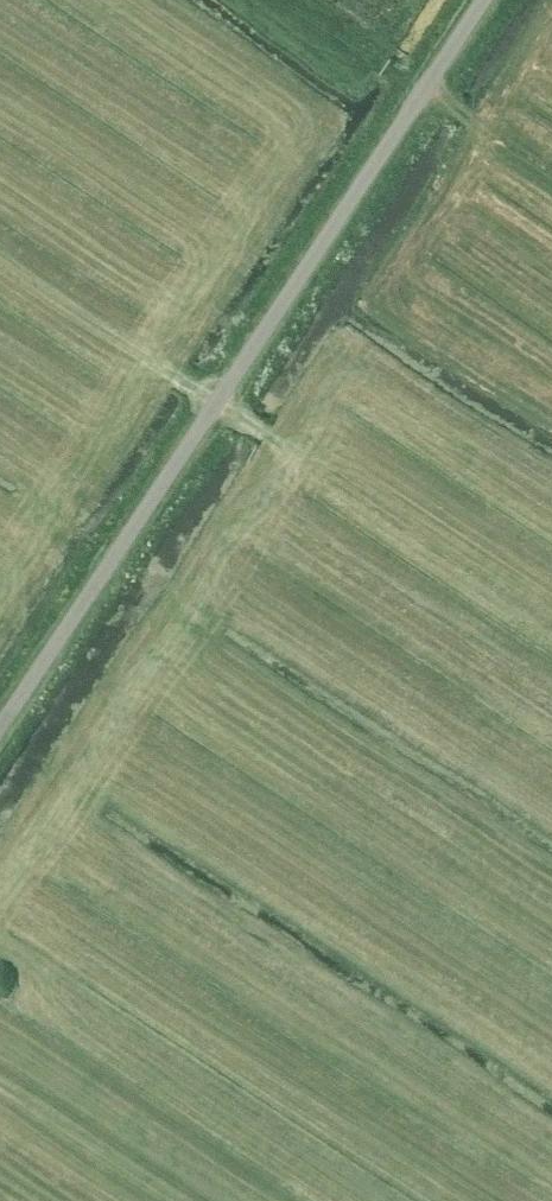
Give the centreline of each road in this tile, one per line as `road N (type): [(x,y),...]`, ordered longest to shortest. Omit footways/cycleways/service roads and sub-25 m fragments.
road 1 (unclassified): [(481,0),(0,726)]

